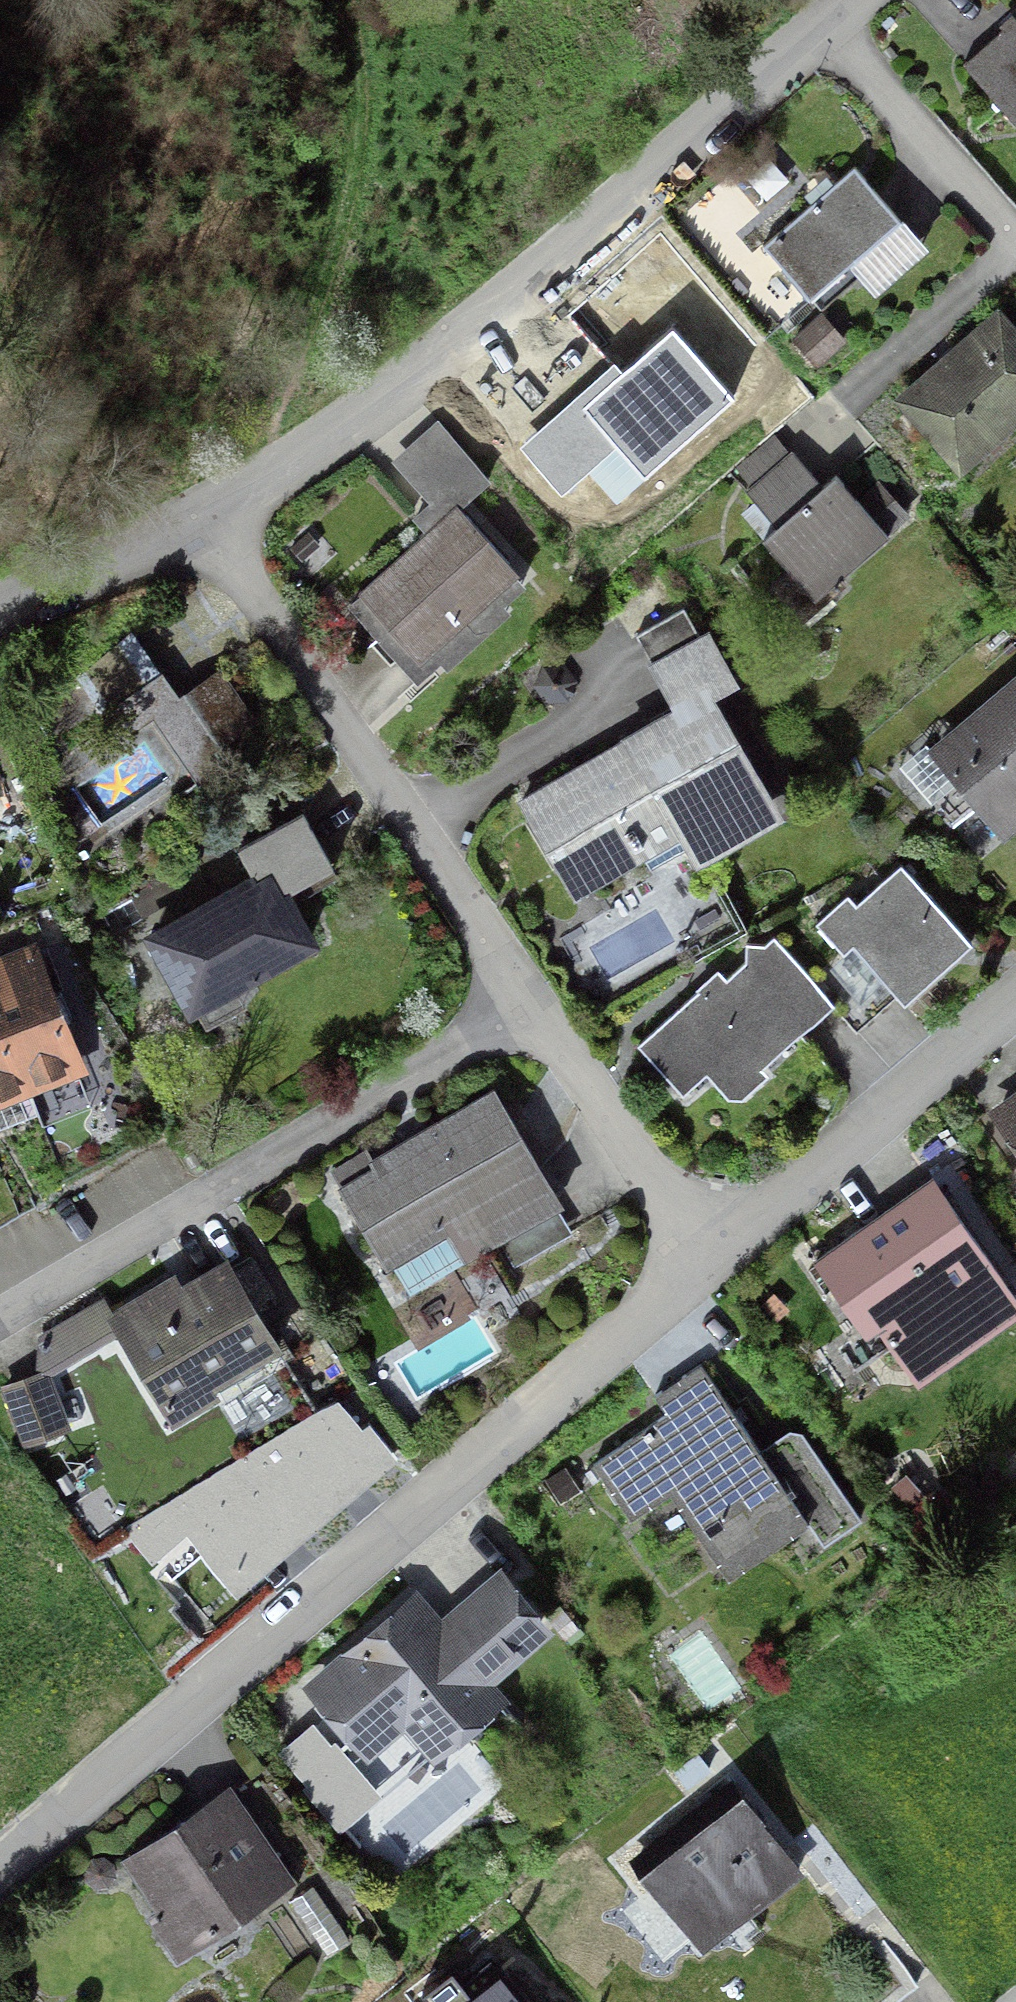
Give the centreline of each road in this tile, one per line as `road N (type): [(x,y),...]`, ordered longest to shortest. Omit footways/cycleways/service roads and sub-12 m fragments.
road 1 (residential): [(713,1255),(0,1867)]
road 2 (residential): [(204,516),(418,372),(825,21)]
road 3 (residential): [(531,1002),(0,1318)]
road 4 (residential): [(204,516),(531,1002)]
road 5 (track): [(349,0),(359,67),(348,183),(250,489)]
road 6 (residential): [(1015,998),(713,1255)]
road 7 (residential): [(531,1002),(713,1255)]
road 8 (residential): [(825,21),(1015,245)]
road 9 (residential): [(1015,250),(800,438)]
road 10 (residential): [(0,609),(204,516)]

